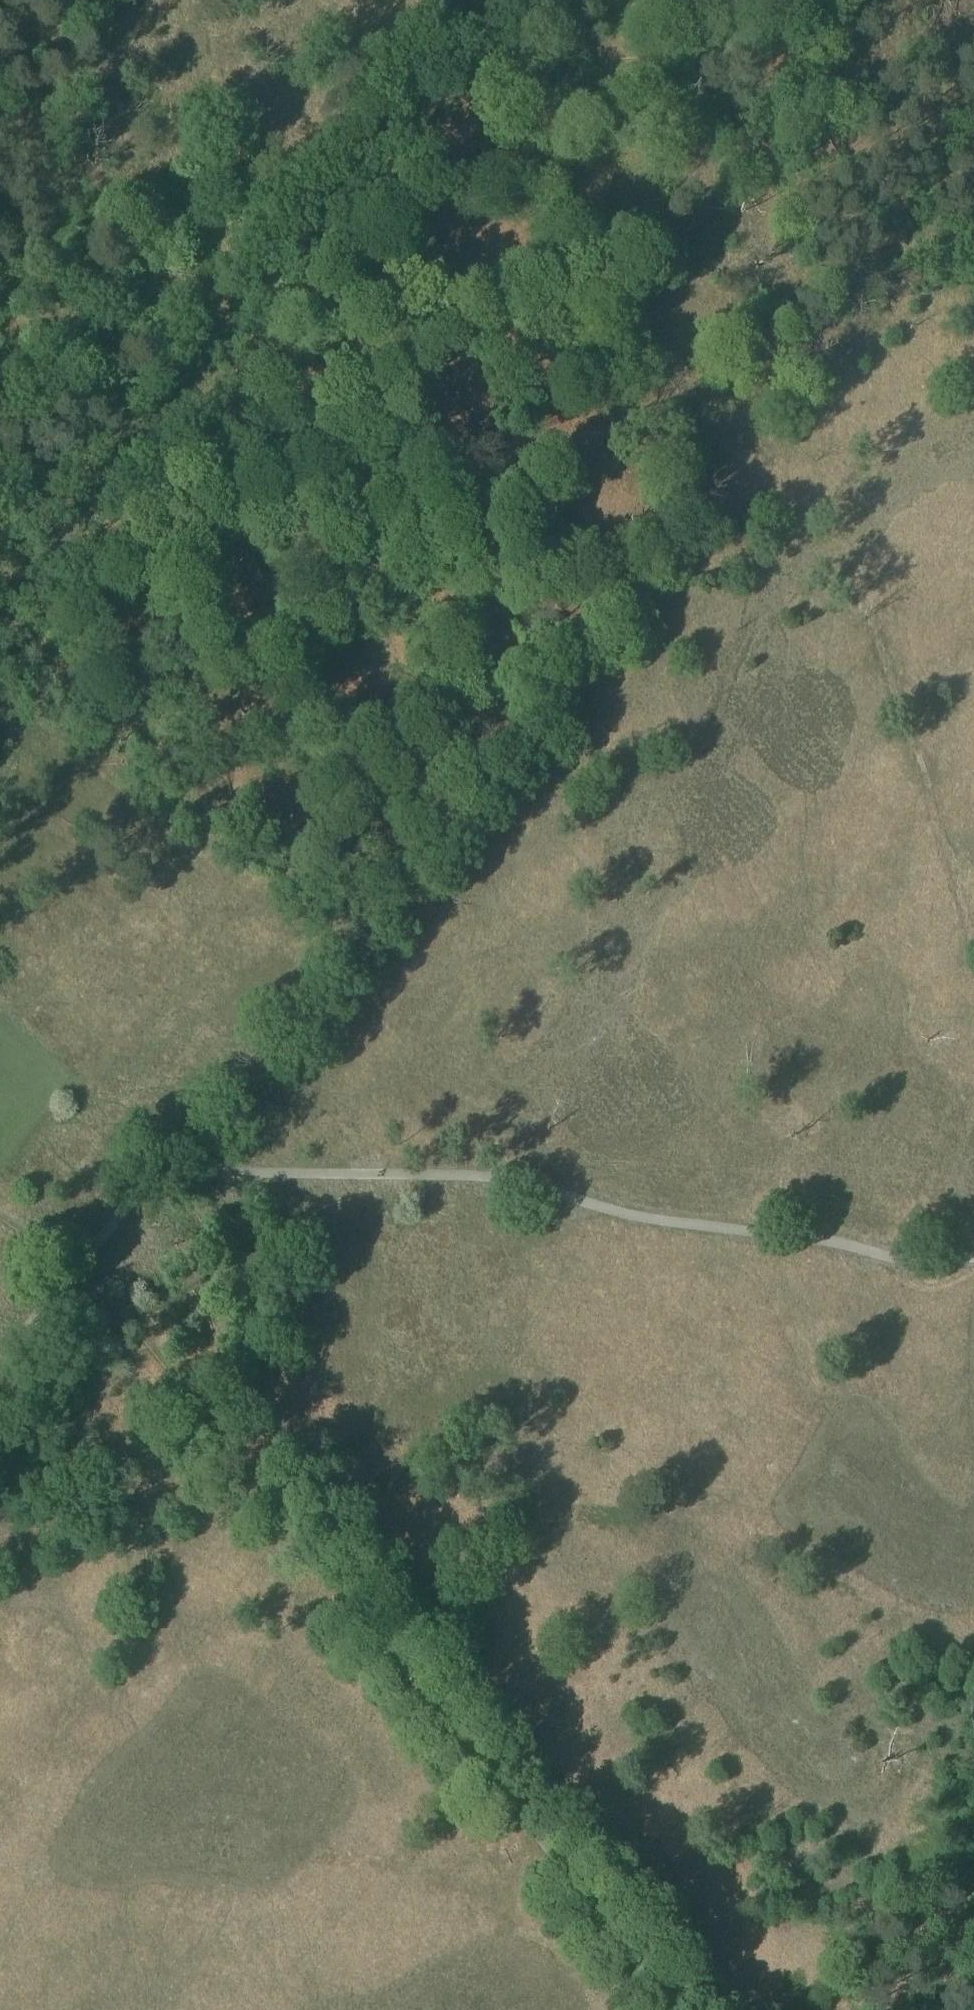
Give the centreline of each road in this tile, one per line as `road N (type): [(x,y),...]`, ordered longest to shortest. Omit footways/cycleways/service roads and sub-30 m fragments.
road 1 (track): [(0,1227),(98,1296),(670,2009)]
road 2 (unclassified): [(0,613),(488,0)]

